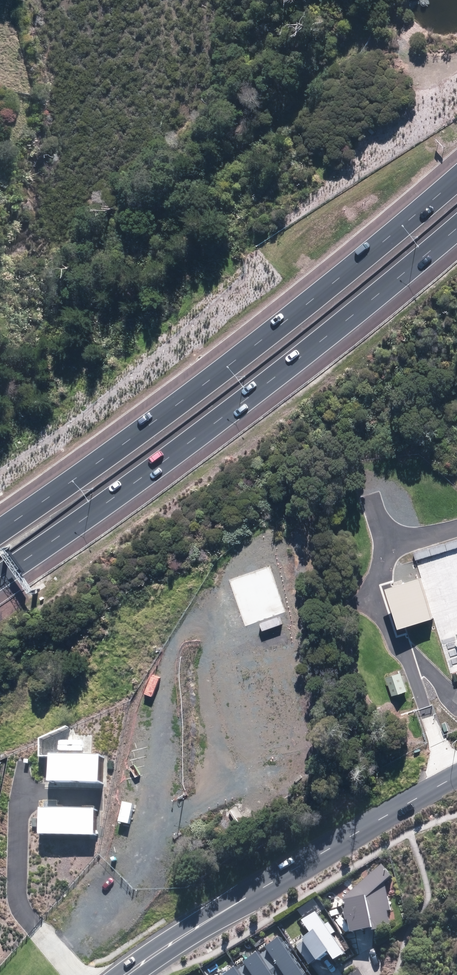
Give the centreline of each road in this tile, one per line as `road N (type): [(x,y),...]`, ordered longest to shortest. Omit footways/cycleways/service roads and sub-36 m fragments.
road 1 (motorway): [(456,227),(222,418),(0,579)]
road 2 (motorway): [(0,523),(338,279),(456,177)]
road 3 (residential): [(456,776),(123,974)]

